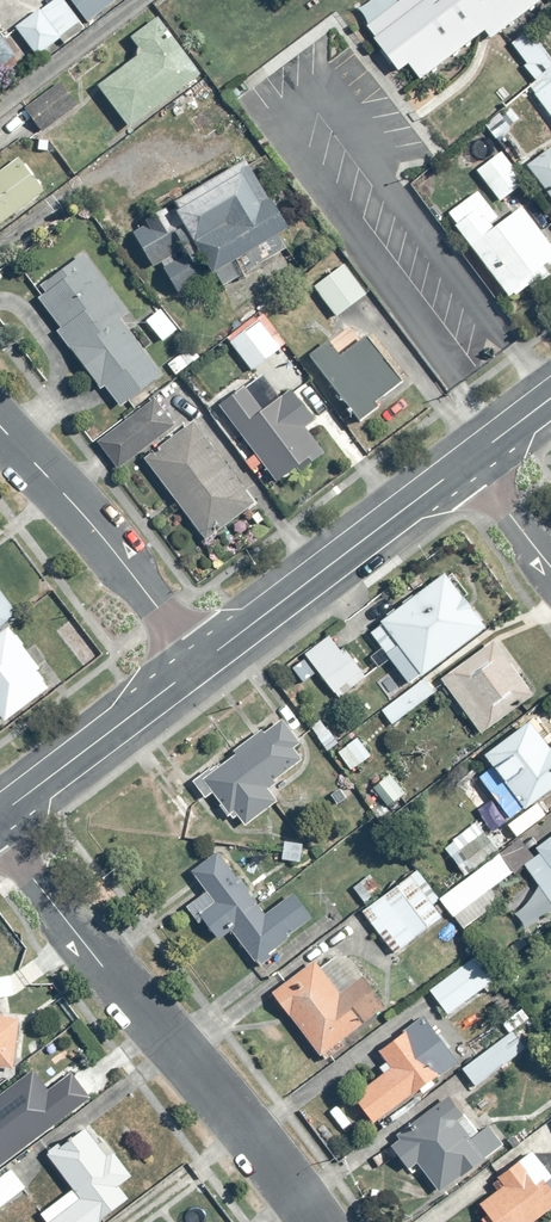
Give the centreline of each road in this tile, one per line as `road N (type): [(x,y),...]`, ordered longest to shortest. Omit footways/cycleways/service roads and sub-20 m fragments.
road 1 (residential): [(315,1221),(0,835)]
road 2 (residential): [(202,663),(470,460)]
road 3 (residential): [(202,663),(0,425)]
road 4 (residential): [(0,815),(202,663)]
road 5 (residential): [(470,460),(550,570)]

